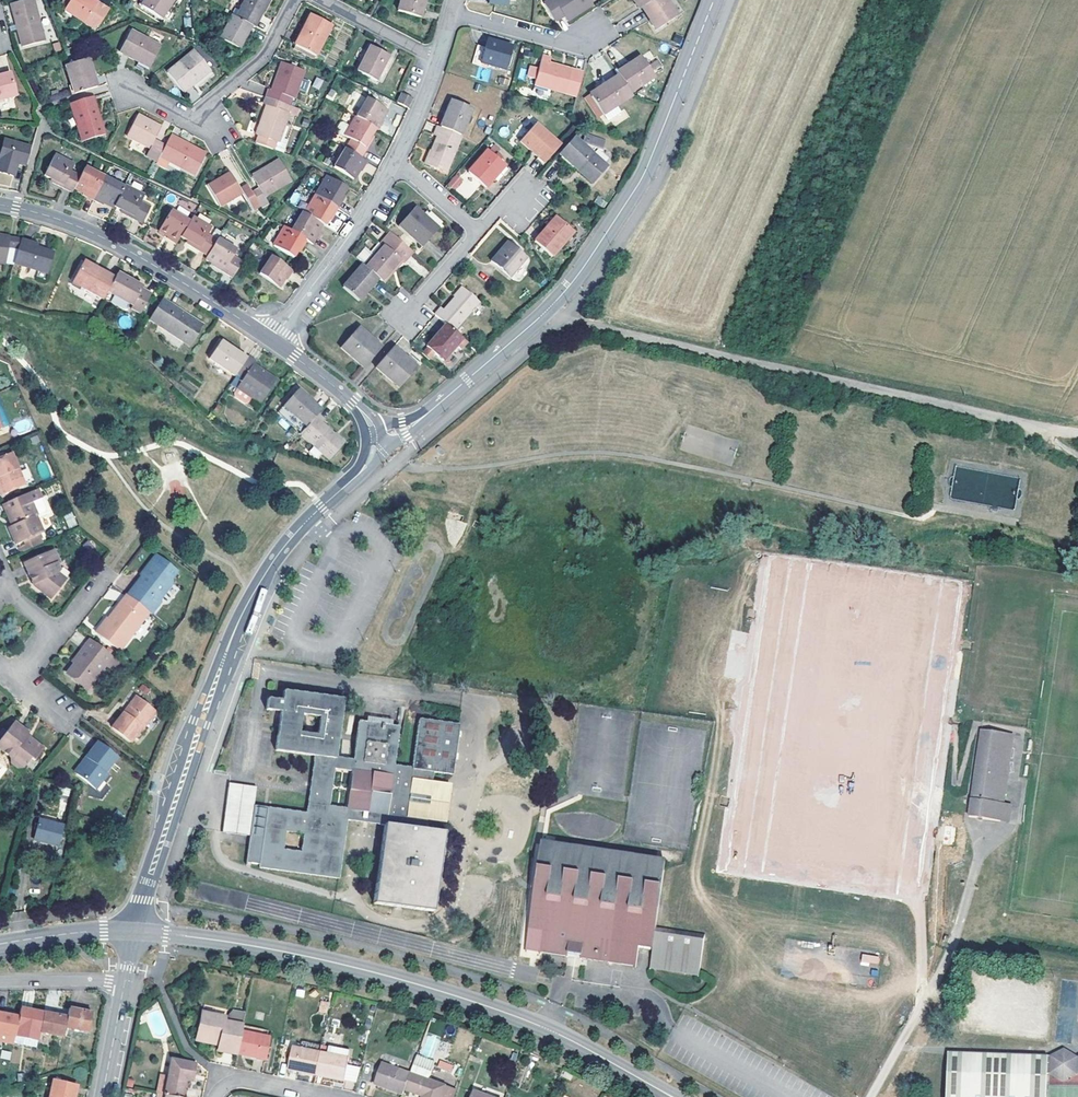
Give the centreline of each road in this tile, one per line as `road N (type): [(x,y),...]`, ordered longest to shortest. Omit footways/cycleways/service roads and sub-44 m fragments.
road 1 (secondary): [(136,931),(304,955),(450,993),(546,1028),(672,1096)]
road 2 (tertiary): [(136,931),(242,613),(285,545),(366,467),(374,441)]
road 3 (track): [(1077,431),(575,322),(552,305)]
road 4 (tertiary): [(421,419),(576,278),(651,159),(714,0)]
road 5 (residential): [(0,204),(113,241),(272,341)]
road 6 (residential): [(272,341),(394,163)]
road 7 (residential): [(451,15),(570,45),(594,32)]
road 8 (residential): [(295,0),(267,57),(206,109)]
road 9 (secondary): [(136,931),(0,943)]
road 10 (residential): [(272,341),(346,395),(371,425)]
road 11 (residential): [(440,59),(324,0)]
road 12 (residential): [(0,981),(124,985)]
road 13 (residential): [(215,1096),(228,1084),(250,1081),(329,1096)]

